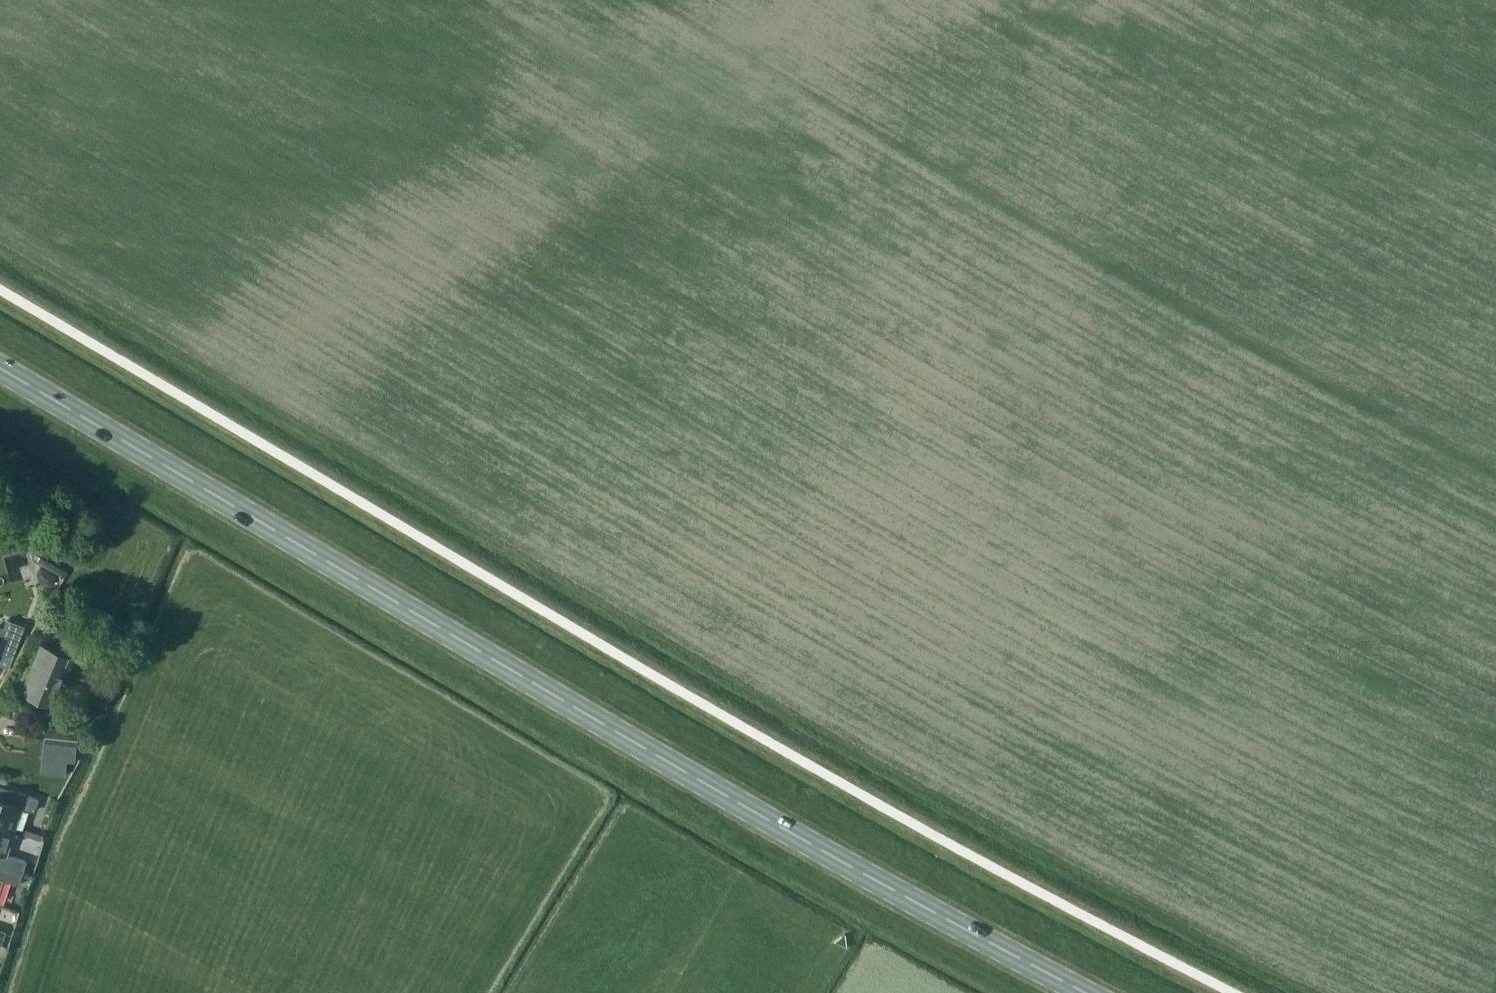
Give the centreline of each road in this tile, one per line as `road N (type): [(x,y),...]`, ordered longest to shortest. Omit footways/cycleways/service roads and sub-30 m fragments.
road 1 (secondary): [(1077,992),(0,368)]

